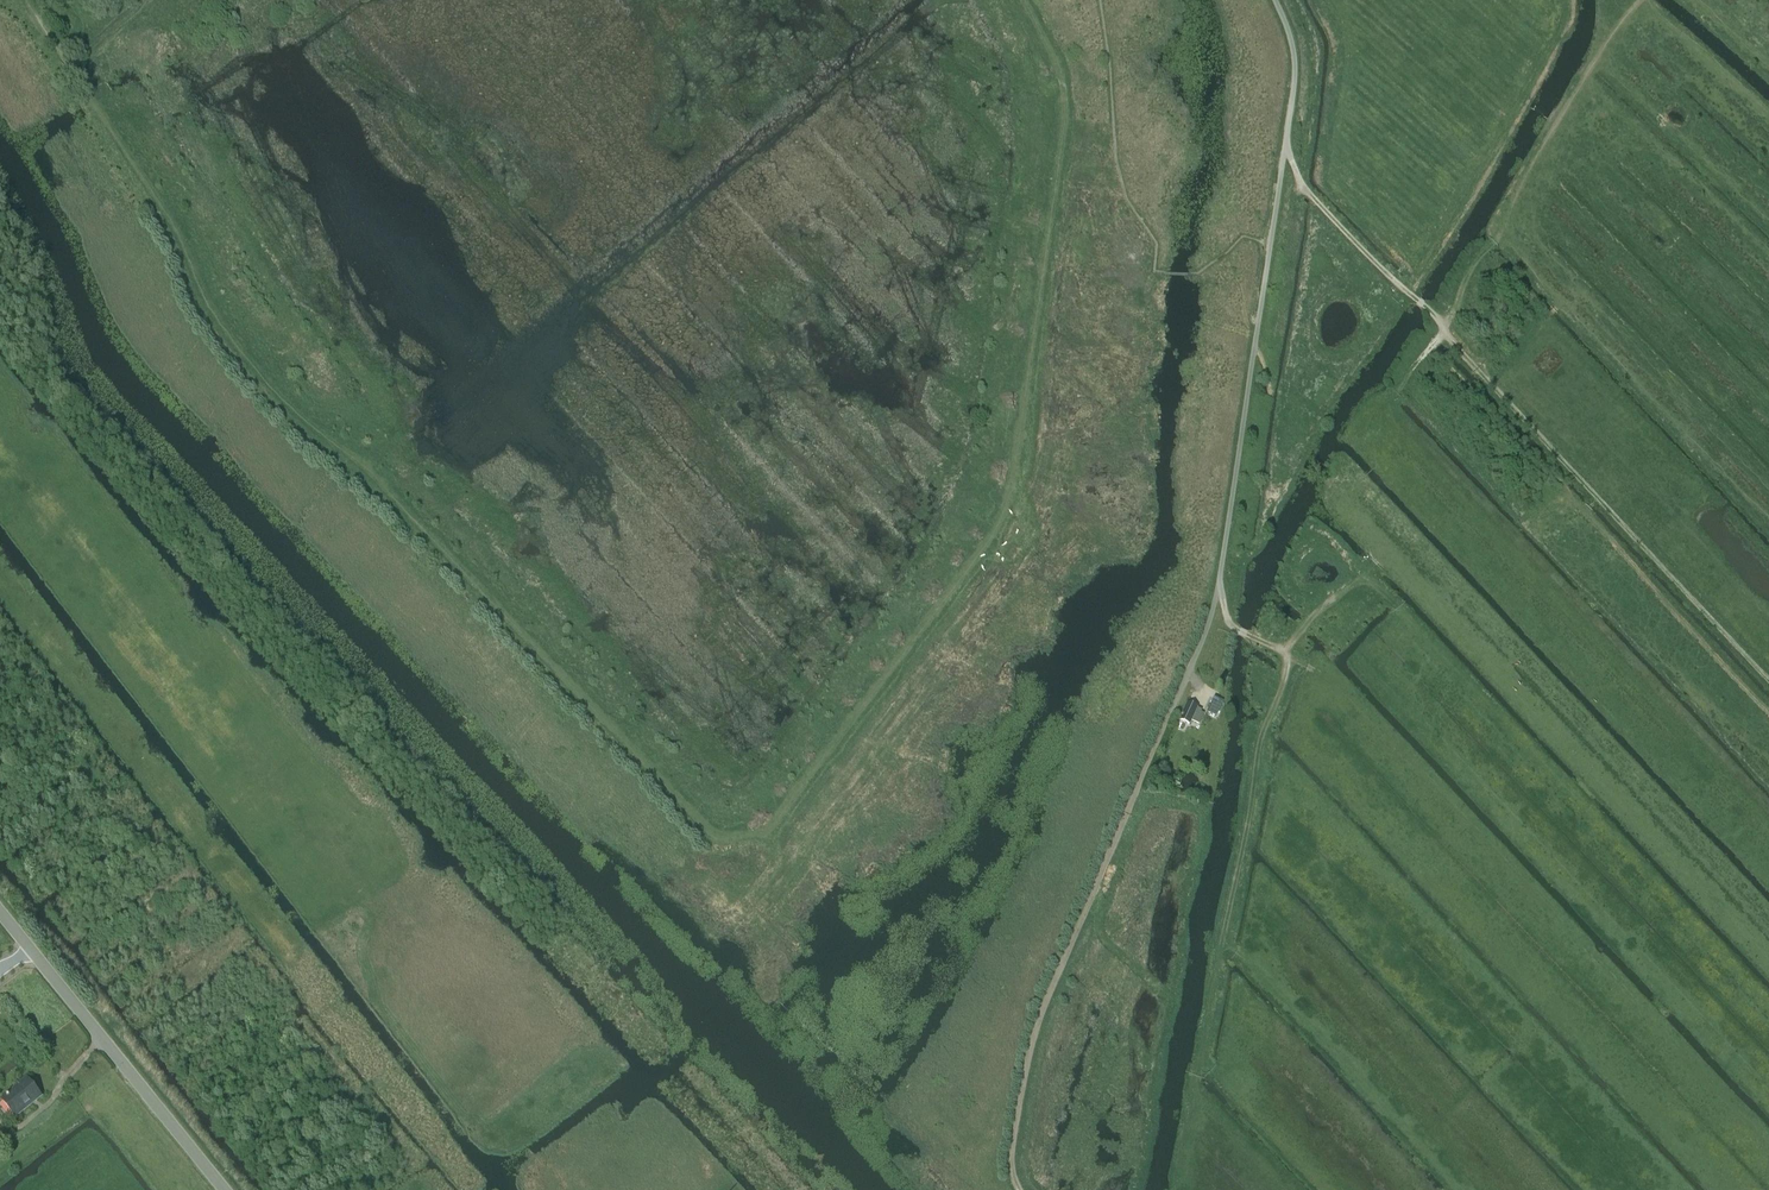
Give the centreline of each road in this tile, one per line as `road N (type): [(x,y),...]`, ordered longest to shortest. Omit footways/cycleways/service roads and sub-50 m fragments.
road 1 (track): [(1016,0),(1064,92),(1000,518),(980,554),(780,799),(728,827),(711,822),(375,469),(326,433),(250,345),(220,301),(177,205),(87,67),(91,40),(137,0)]
road 2 (unclassified): [(1127,814),(1215,602),(1294,85),(1293,47),(1275,0)]
road 3 (track): [(1768,680),(1310,194),(1286,145)]
road 4 (track): [(1219,578),(1230,624),(1284,654),(1259,742),(1203,1059)]
road 5 (track): [(1398,387),(1453,312),(1463,277),(1498,239),(1609,37),(1644,0)]
road 6 (track): [(1020,1189),(1012,1160),(1032,1040),(1127,814)]
road 7 (tertiary): [(221,1189),(0,913)]

